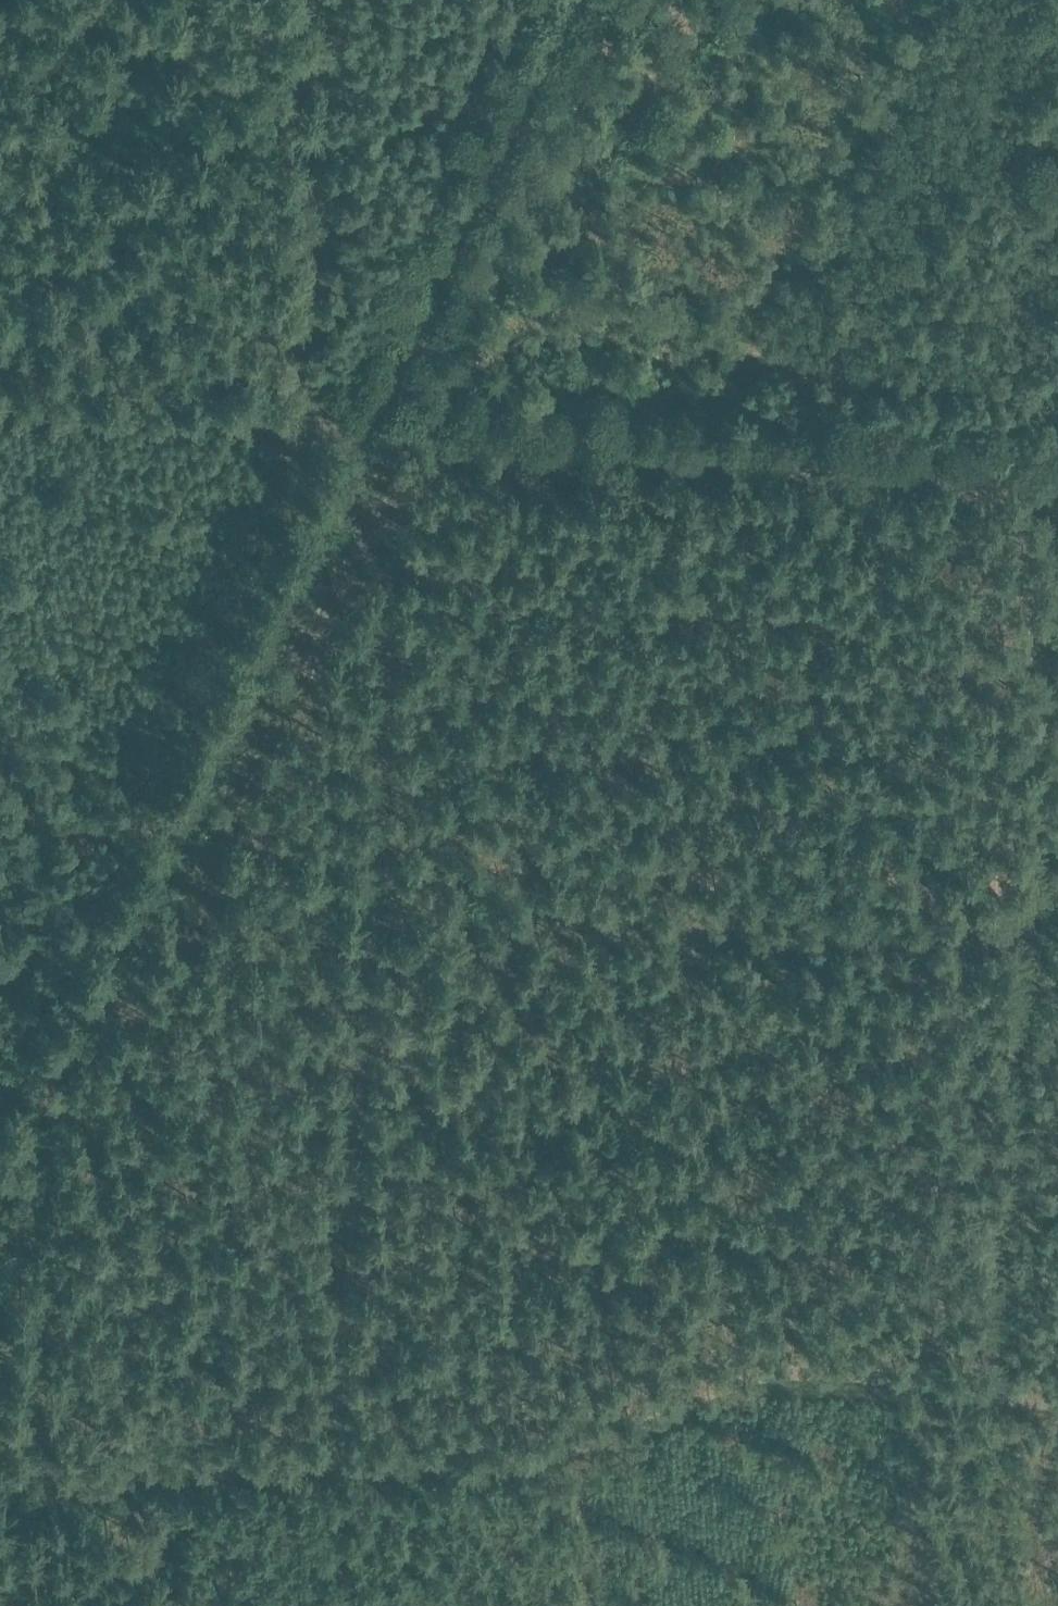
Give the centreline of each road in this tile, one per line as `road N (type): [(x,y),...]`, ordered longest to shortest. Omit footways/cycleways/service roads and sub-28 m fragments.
road 1 (track): [(0,1161),(552,0)]
road 2 (track): [(1057,1404),(785,1374),(743,1382),(595,1441),(512,1461),(0,1480)]
road 3 (track): [(994,1395),(1057,474)]
road 4 (track): [(0,404),(352,432)]
road 5 (track): [(216,1605),(131,1474)]
road 6 (track): [(129,890),(0,823)]

